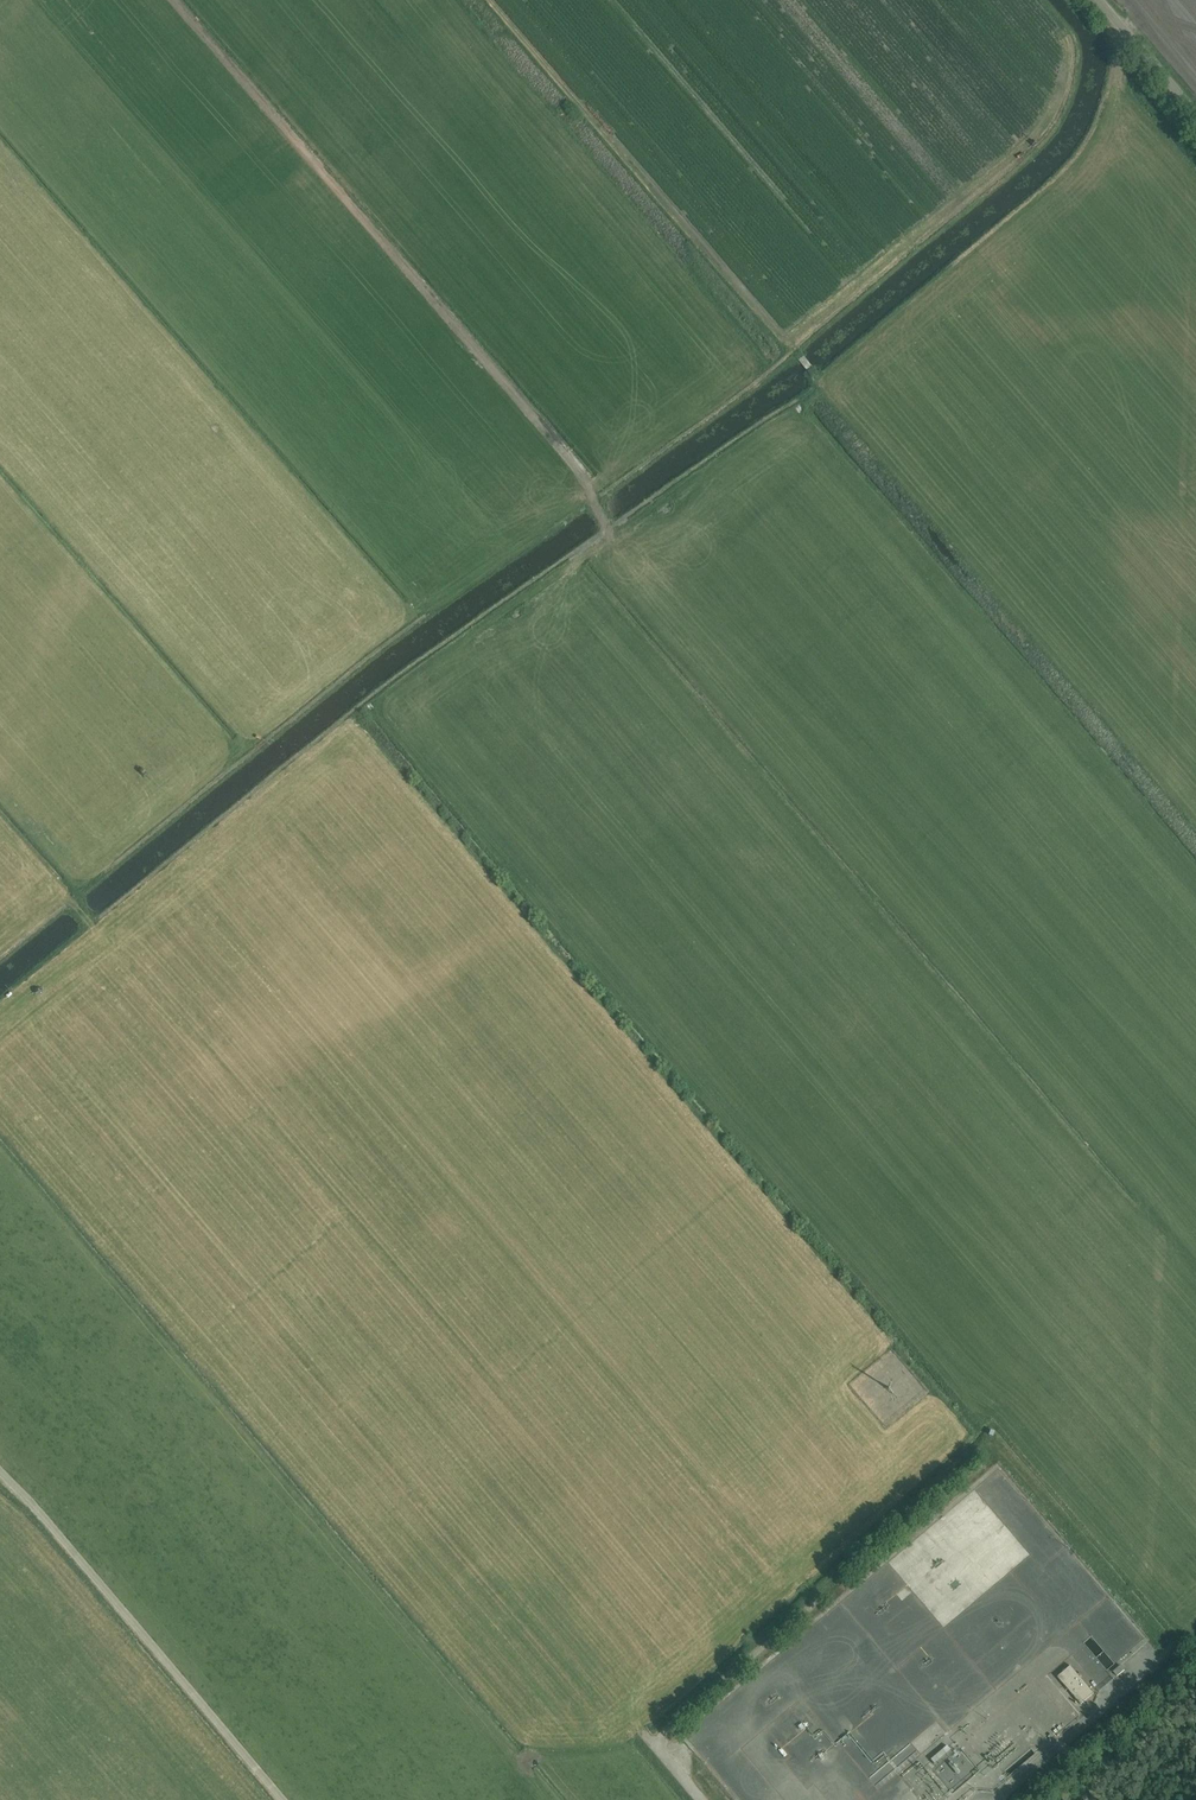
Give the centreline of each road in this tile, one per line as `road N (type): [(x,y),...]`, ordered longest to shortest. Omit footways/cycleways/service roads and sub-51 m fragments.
road 1 (track): [(0,1476),(278,1799)]
road 2 (unclassified): [(1195,113),(1100,0)]

